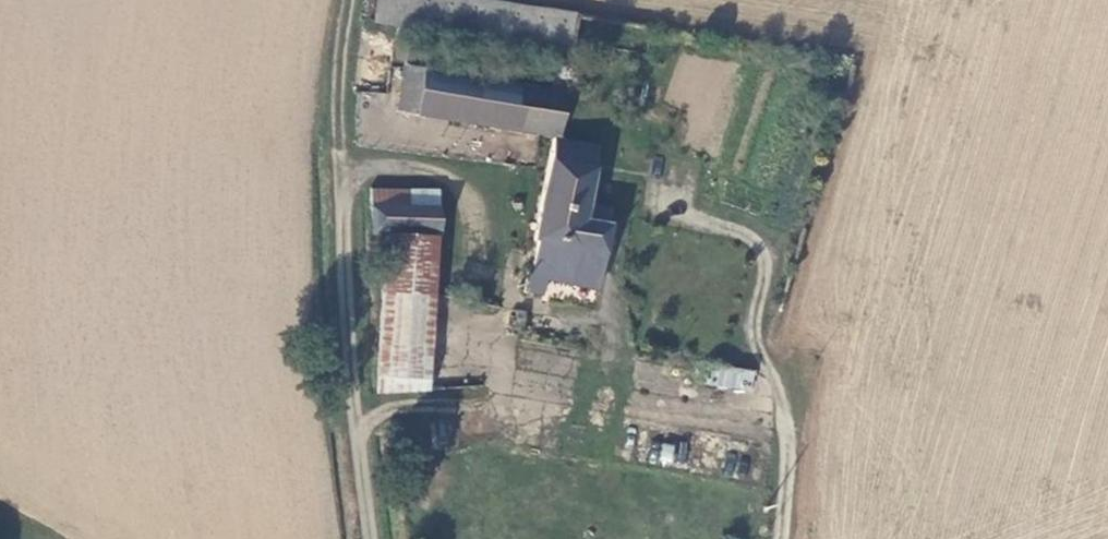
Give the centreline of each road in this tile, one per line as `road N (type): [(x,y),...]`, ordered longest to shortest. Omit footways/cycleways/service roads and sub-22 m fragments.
road 1 (unclassified): [(371,538),(338,178),(347,0)]

